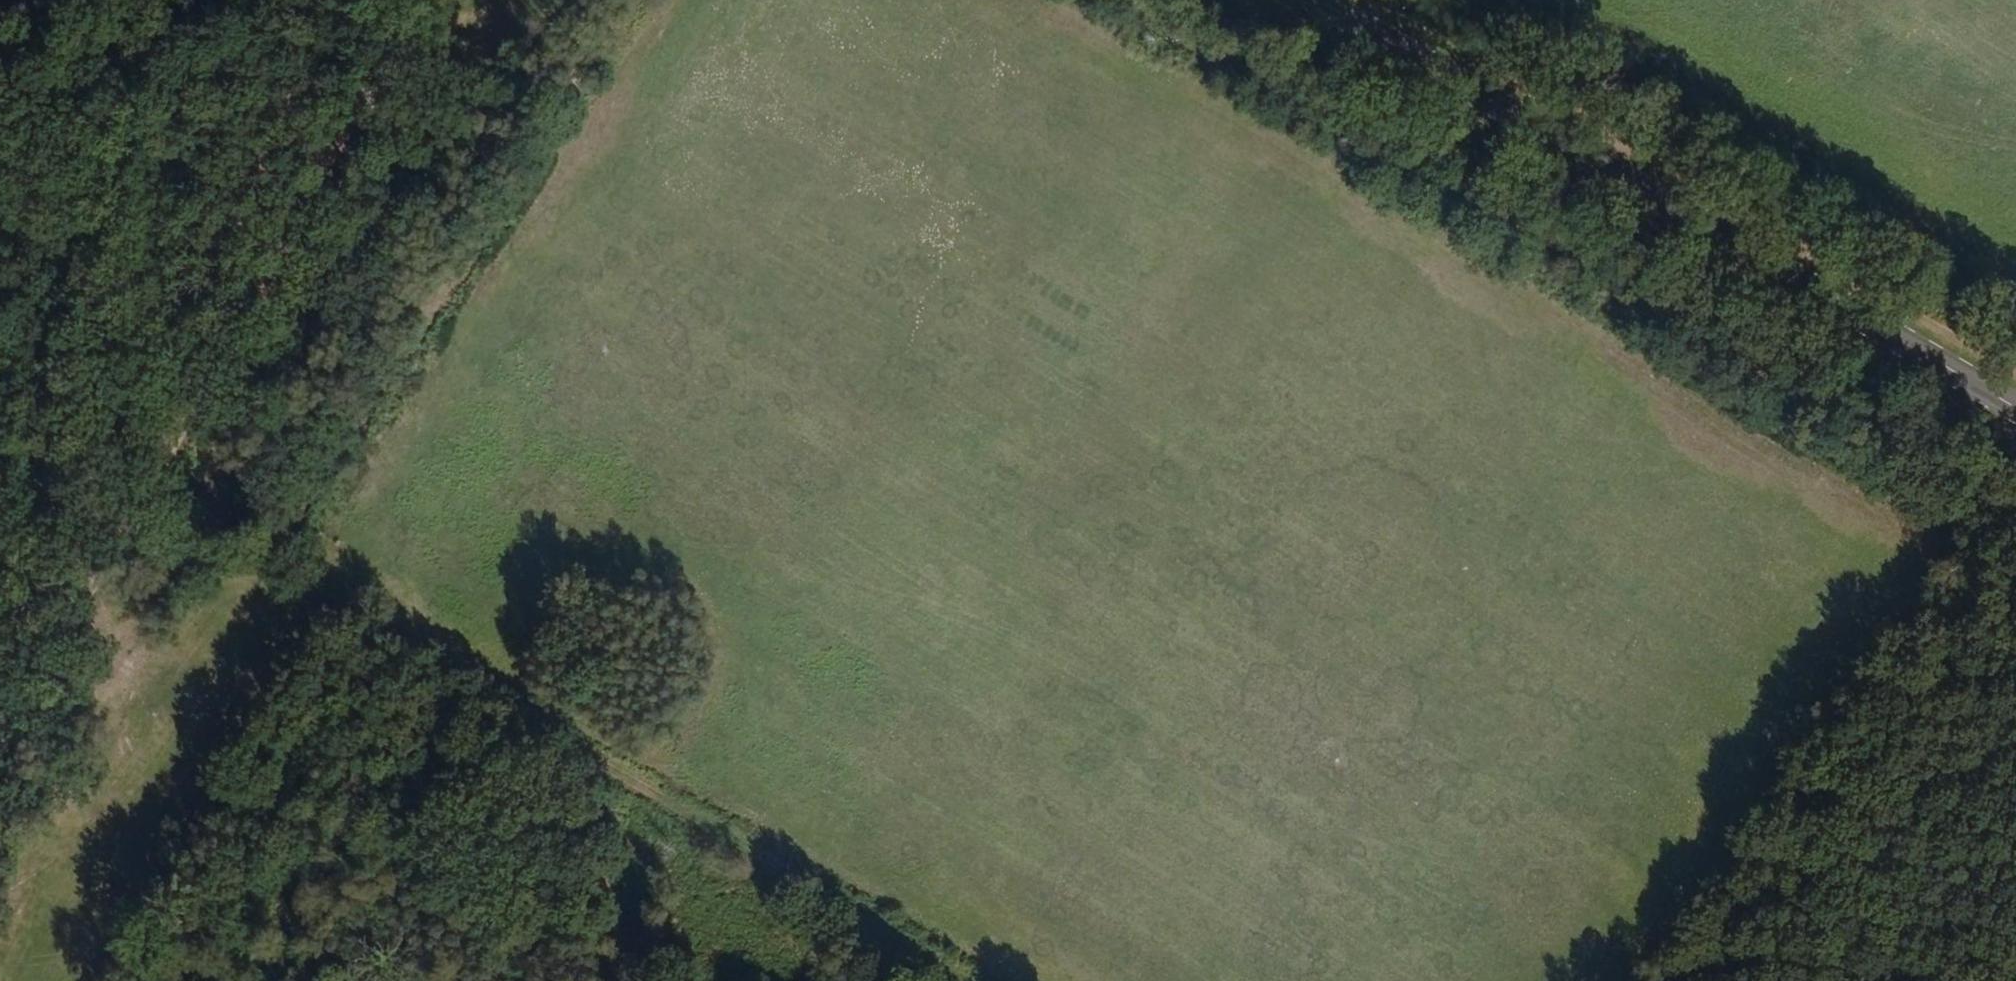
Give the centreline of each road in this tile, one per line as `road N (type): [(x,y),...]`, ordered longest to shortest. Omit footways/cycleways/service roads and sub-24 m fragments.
road 1 (track): [(0,756),(134,543),(253,287),(344,162),(435,0)]
road 2 (primary): [(1336,0),(2015,391)]

